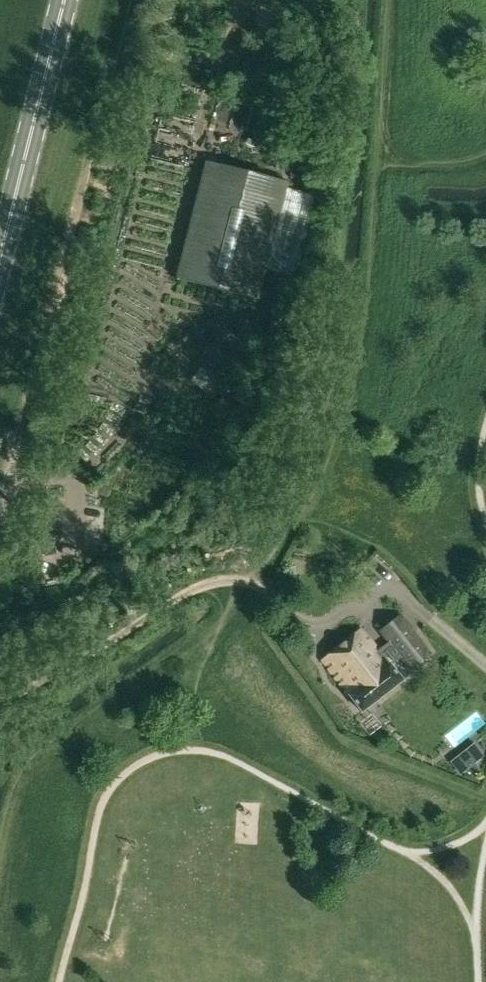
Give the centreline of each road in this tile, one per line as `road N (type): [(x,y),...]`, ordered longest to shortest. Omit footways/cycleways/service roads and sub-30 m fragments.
road 1 (track): [(0,703),(210,578),(237,574),(261,587)]
road 2 (primary): [(0,265),(67,0)]
road 3 (residential): [(485,664),(377,569)]

